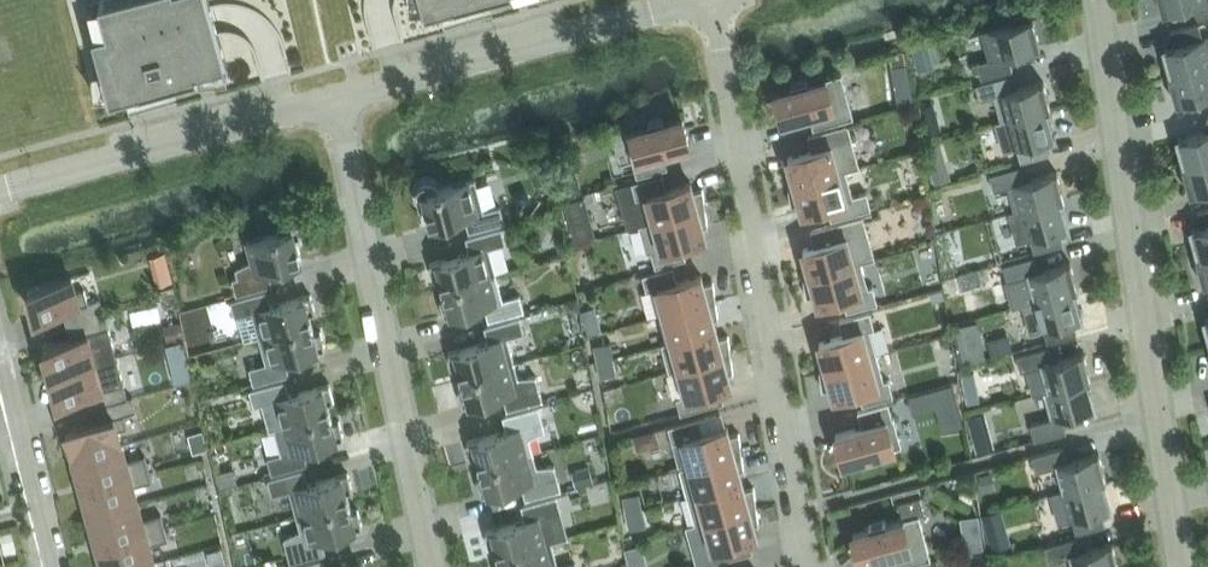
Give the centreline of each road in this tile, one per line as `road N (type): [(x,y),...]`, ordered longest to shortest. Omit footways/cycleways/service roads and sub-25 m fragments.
road 1 (residential): [(809,566),(712,0)]
road 2 (residential): [(1181,566),(1096,0)]
road 3 (residential): [(433,566),(335,98)]
road 4 (unclassified): [(335,98),(697,0)]
road 5 (unclassified): [(0,190),(335,98)]
road 6 (residential): [(53,566),(0,353)]

